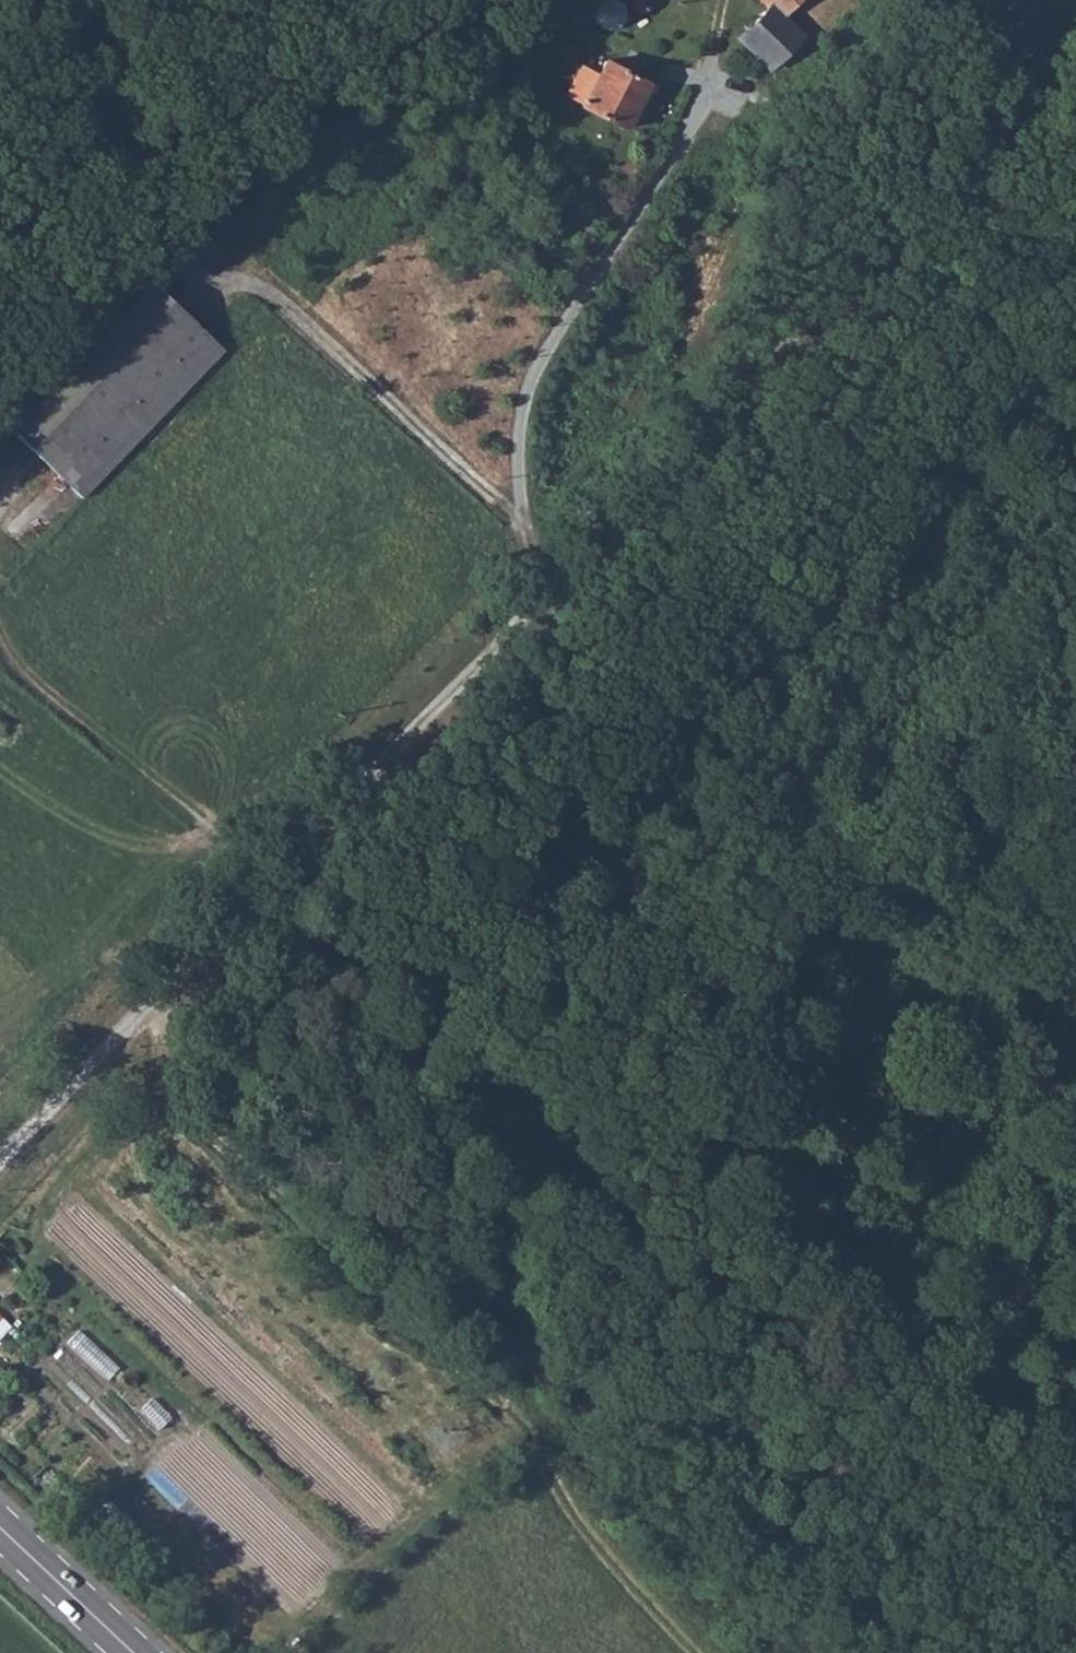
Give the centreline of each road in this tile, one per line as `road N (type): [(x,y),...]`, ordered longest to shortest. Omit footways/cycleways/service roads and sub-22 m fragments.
road 1 (primary): [(133,1652),(0,1527)]

